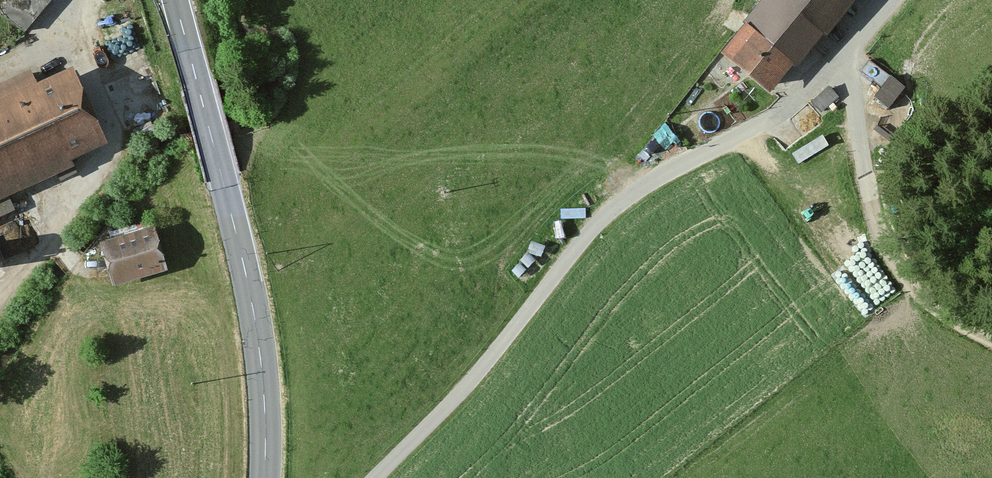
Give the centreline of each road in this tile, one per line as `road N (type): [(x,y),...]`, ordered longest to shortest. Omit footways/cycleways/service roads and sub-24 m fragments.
road 1 (track): [(374,477),(446,407),(606,215),(789,105),(864,23)]
road 2 (secondary): [(265,477),(254,311),(176,0)]
road 3 (track): [(83,0),(72,18),(72,41),(115,138),(114,157),(0,296)]
road 4 (track): [(841,56),(870,198),(893,259),(924,296),(991,340)]

